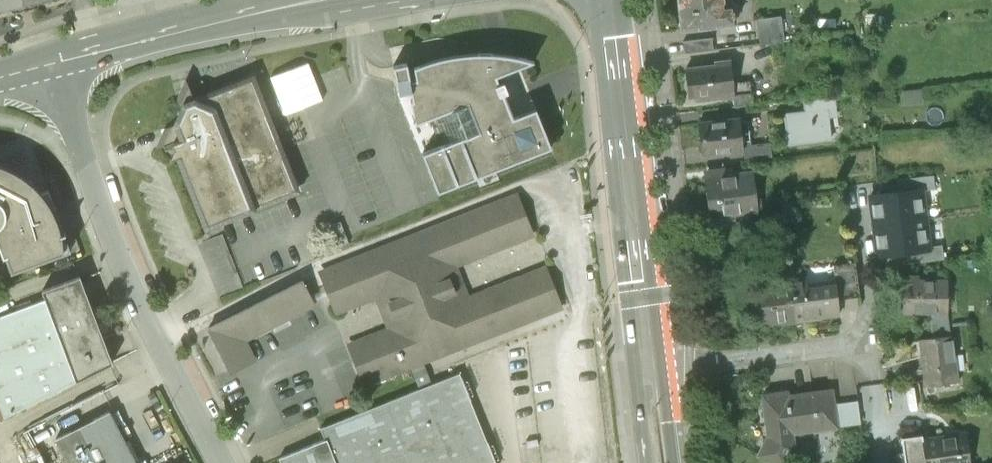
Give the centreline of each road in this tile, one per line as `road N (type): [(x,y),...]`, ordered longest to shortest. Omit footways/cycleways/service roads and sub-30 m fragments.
road 1 (unclassified): [(58,66),(109,221),(223,462)]
road 2 (secondary): [(653,369),(606,0)]
road 3 (tertiary): [(58,66),(329,0)]
road 4 (residential): [(653,369),(872,343)]

